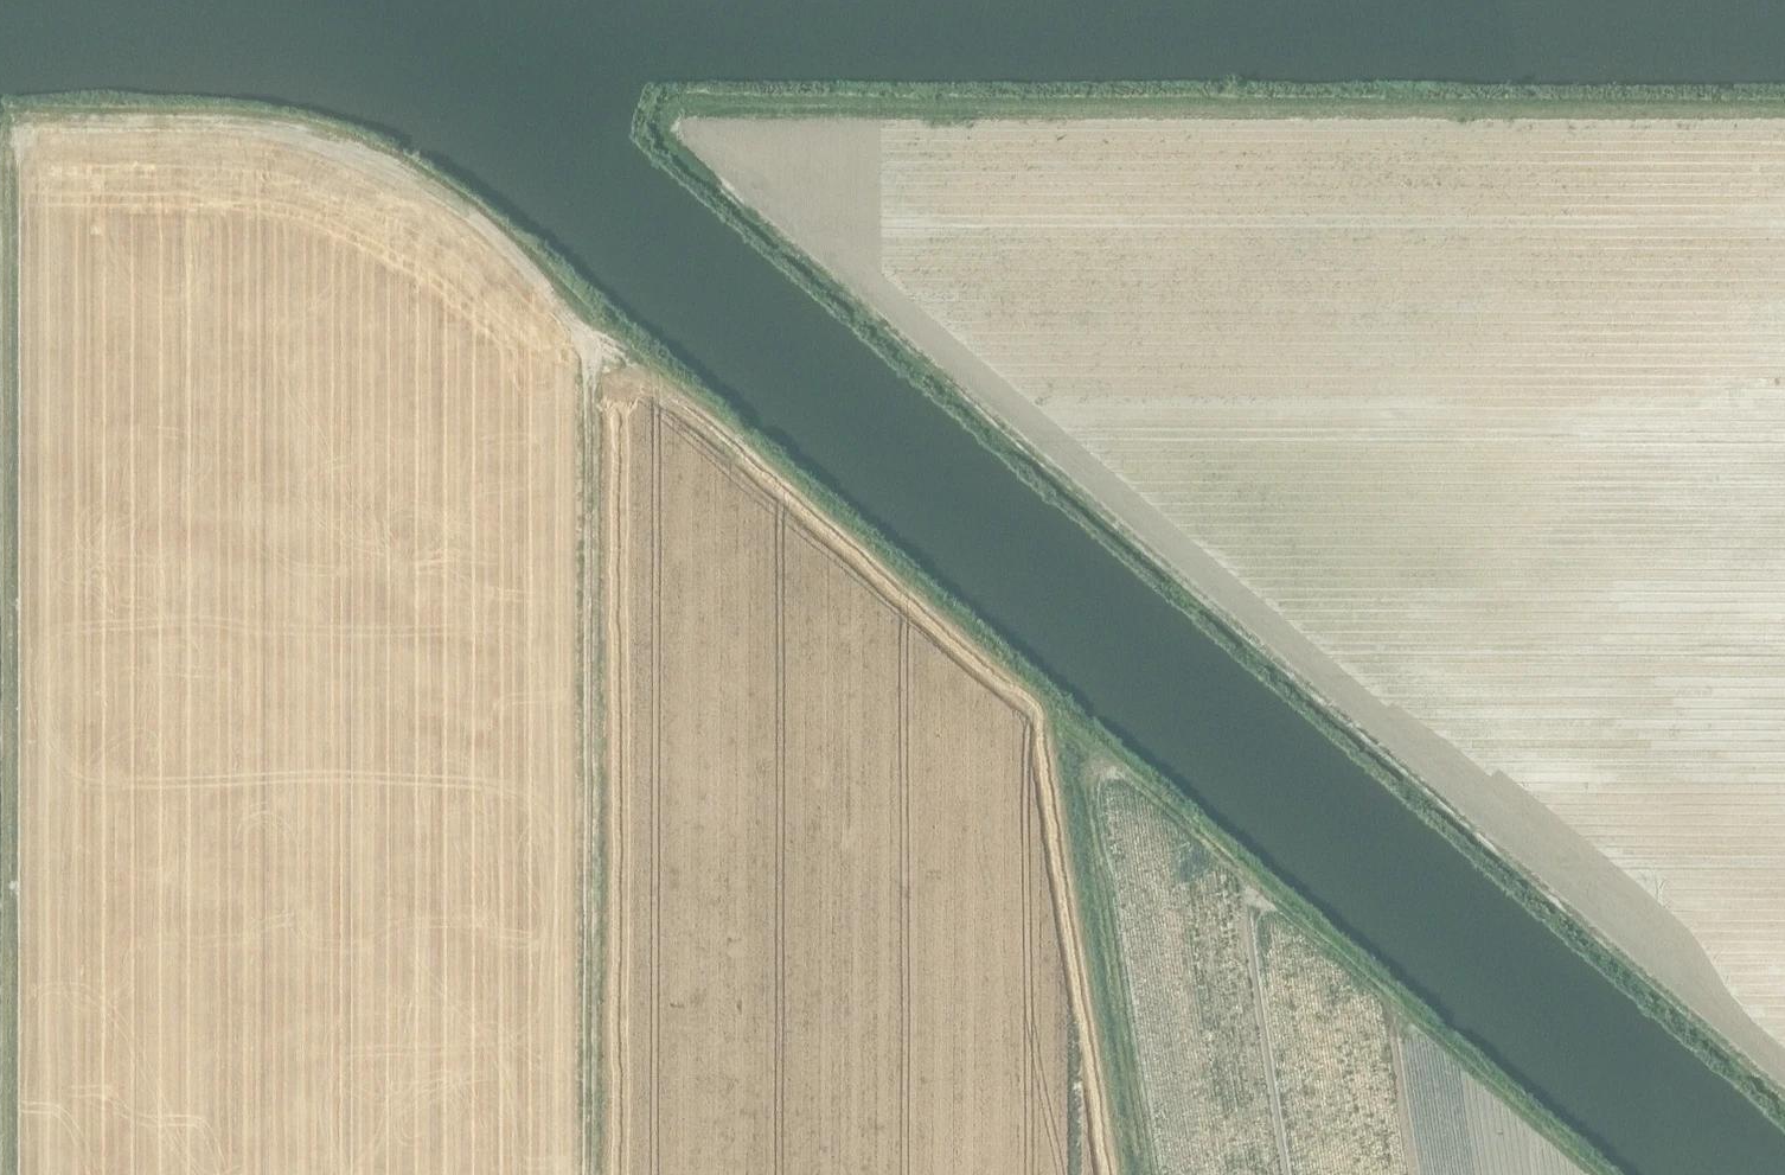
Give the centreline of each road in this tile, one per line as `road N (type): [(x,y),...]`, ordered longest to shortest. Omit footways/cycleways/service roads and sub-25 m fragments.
road 1 (track): [(1143,1174),(1084,792)]

